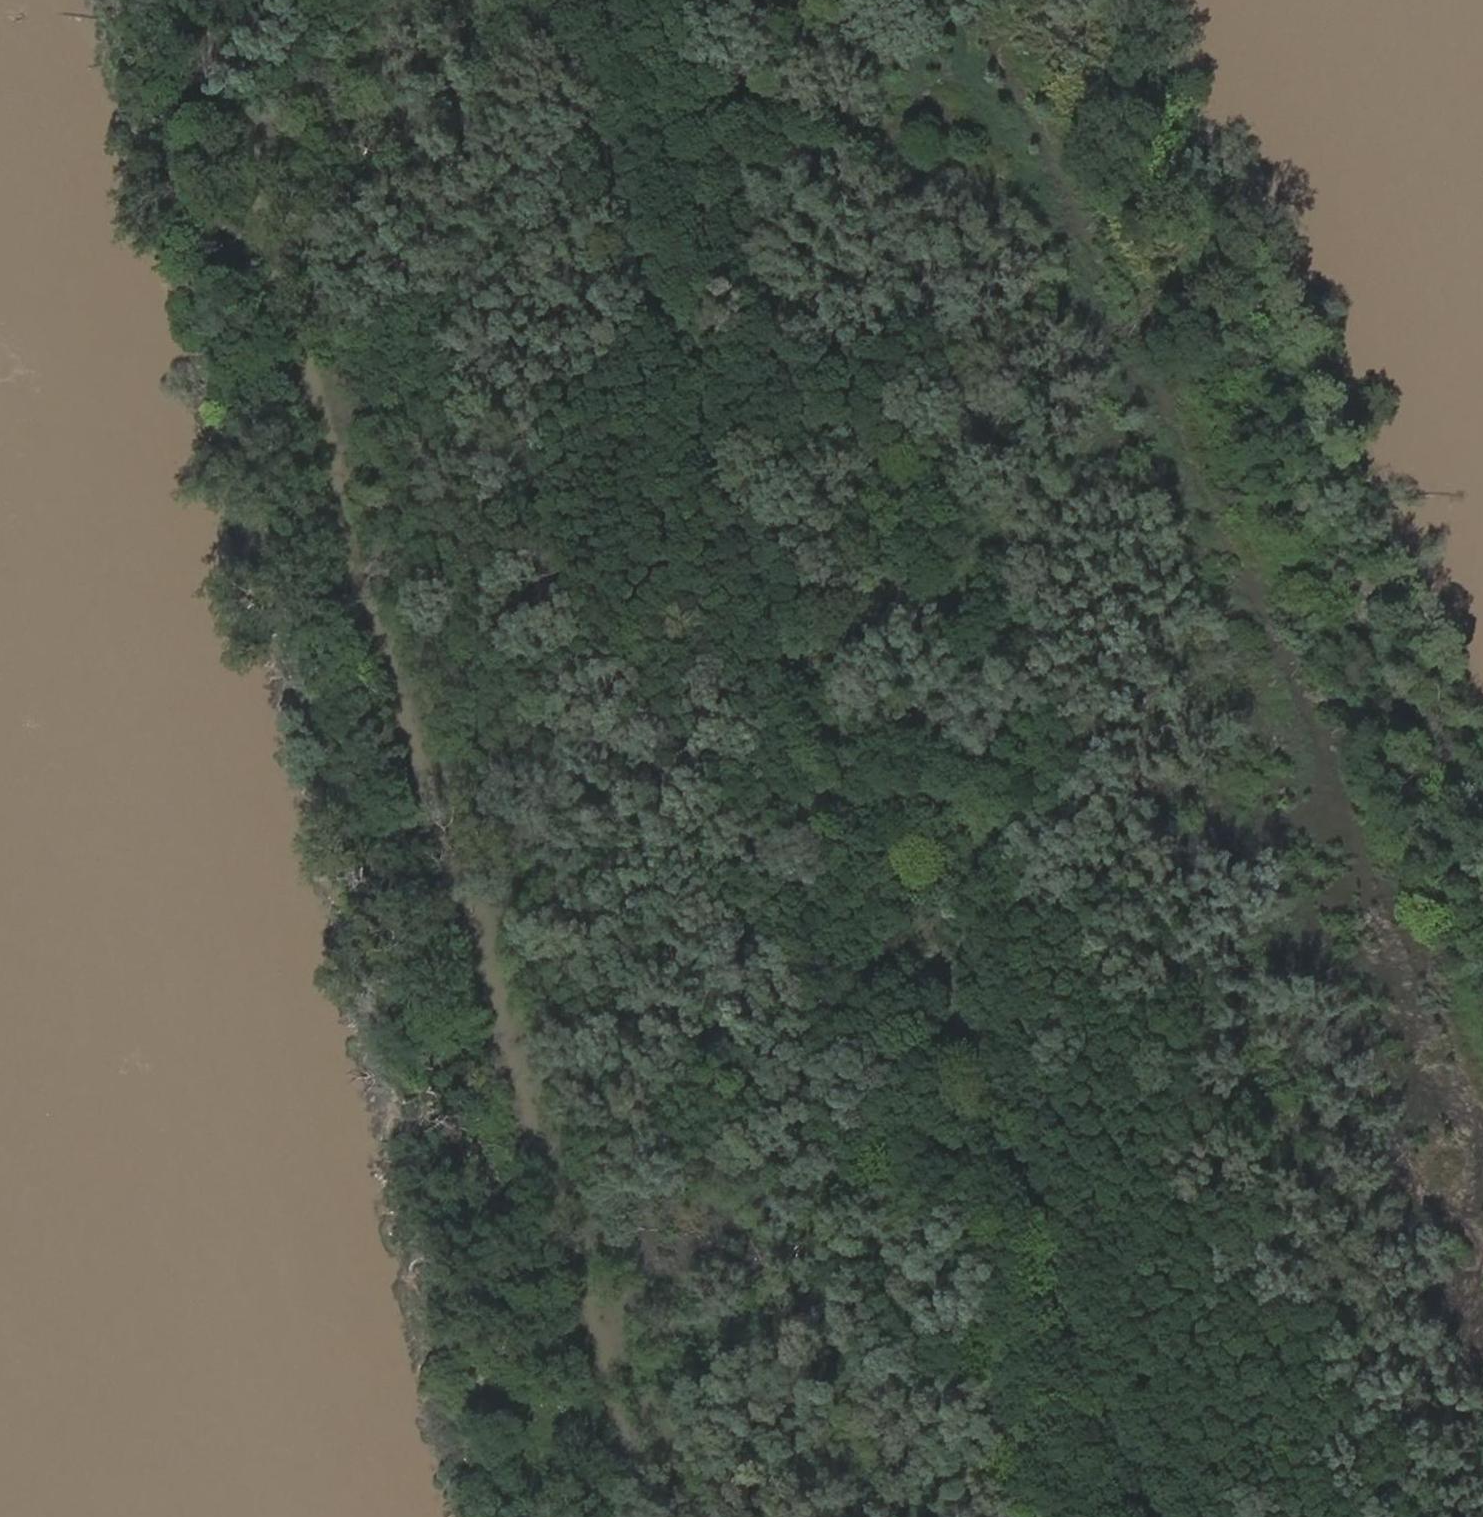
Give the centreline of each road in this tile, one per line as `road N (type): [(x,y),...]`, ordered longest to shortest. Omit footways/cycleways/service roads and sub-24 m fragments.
road 1 (track): [(542,0),(1168,1516)]
road 2 (track): [(173,0),(330,578),(621,1516)]
road 3 (track): [(1482,970),(1326,610)]
road 4 (track): [(1326,610),(1169,283)]
road 5 (track): [(1169,283),(1013,0)]

